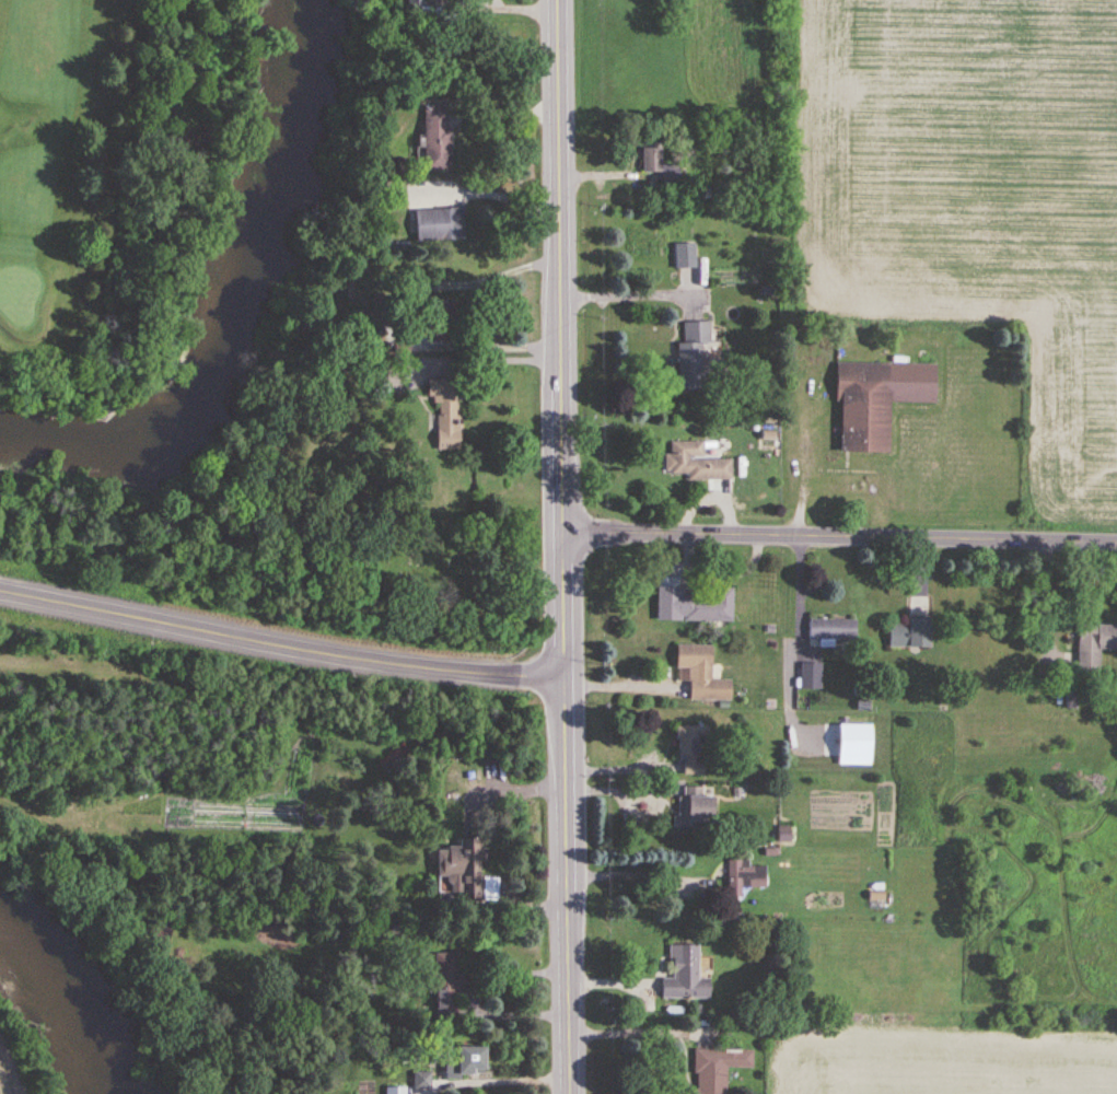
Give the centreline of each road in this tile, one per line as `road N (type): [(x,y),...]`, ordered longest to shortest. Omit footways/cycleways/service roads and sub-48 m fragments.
road 1 (secondary): [(573,1093),(554,0)]
road 2 (tertiary): [(0,592),(365,662),(562,678)]
road 3 (tertiary): [(1116,520),(560,515)]

